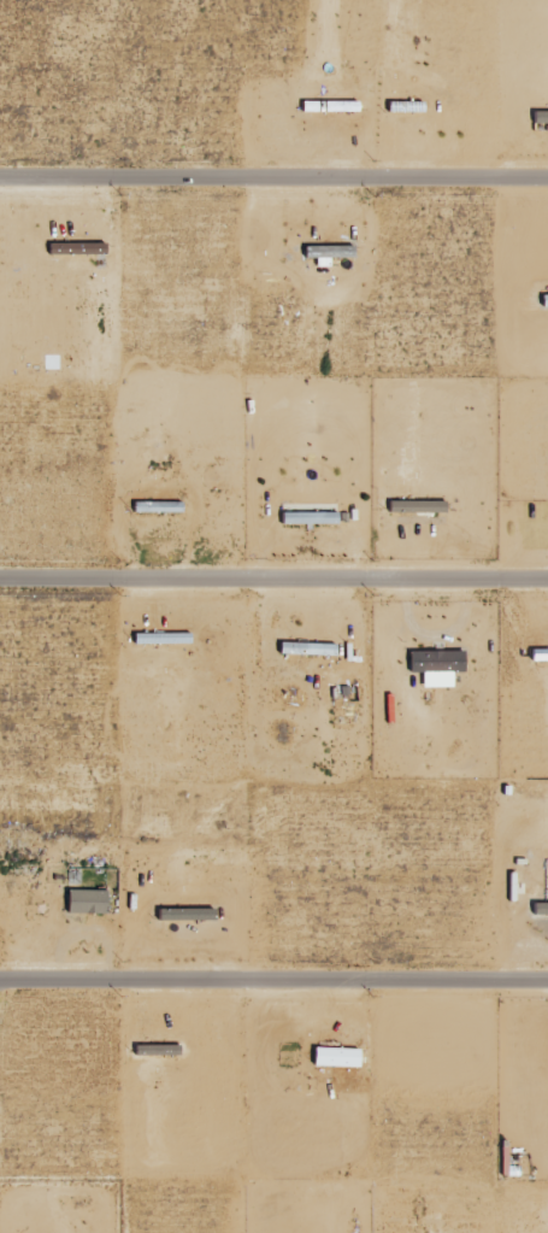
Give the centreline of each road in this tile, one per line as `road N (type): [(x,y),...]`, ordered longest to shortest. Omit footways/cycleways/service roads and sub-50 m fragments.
road 1 (residential): [(547,575),(0,574)]
road 2 (residential): [(0,980),(547,980)]
road 3 (residential): [(0,178),(547,178)]

